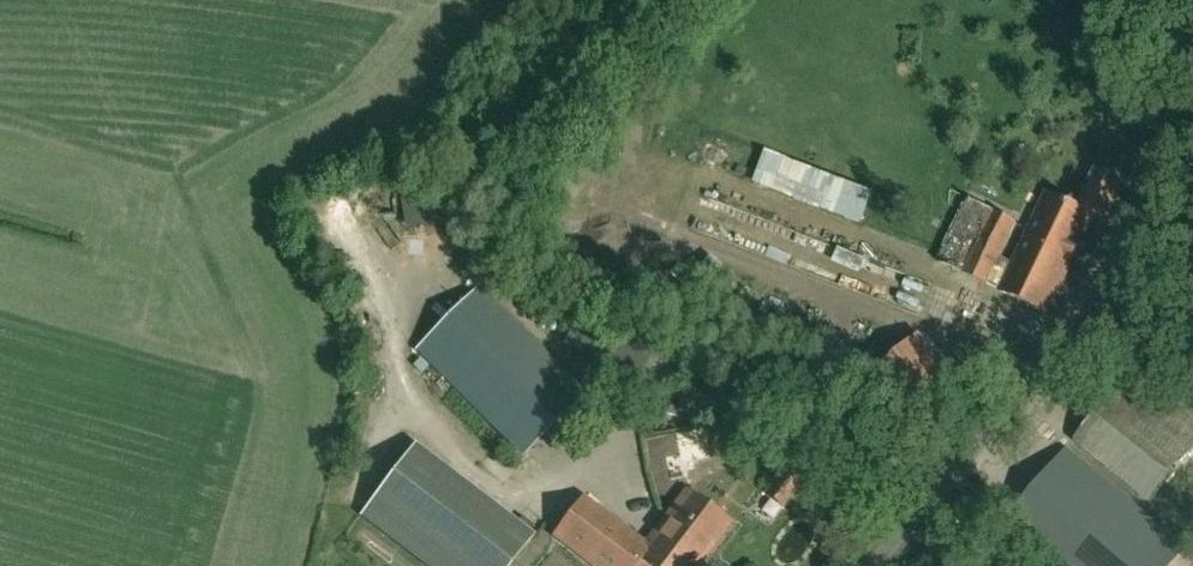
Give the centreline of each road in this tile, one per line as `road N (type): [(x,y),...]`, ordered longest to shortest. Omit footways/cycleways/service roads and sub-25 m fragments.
road 1 (unclassified): [(870,565),(1131,257),(1174,145),(1192,4)]

